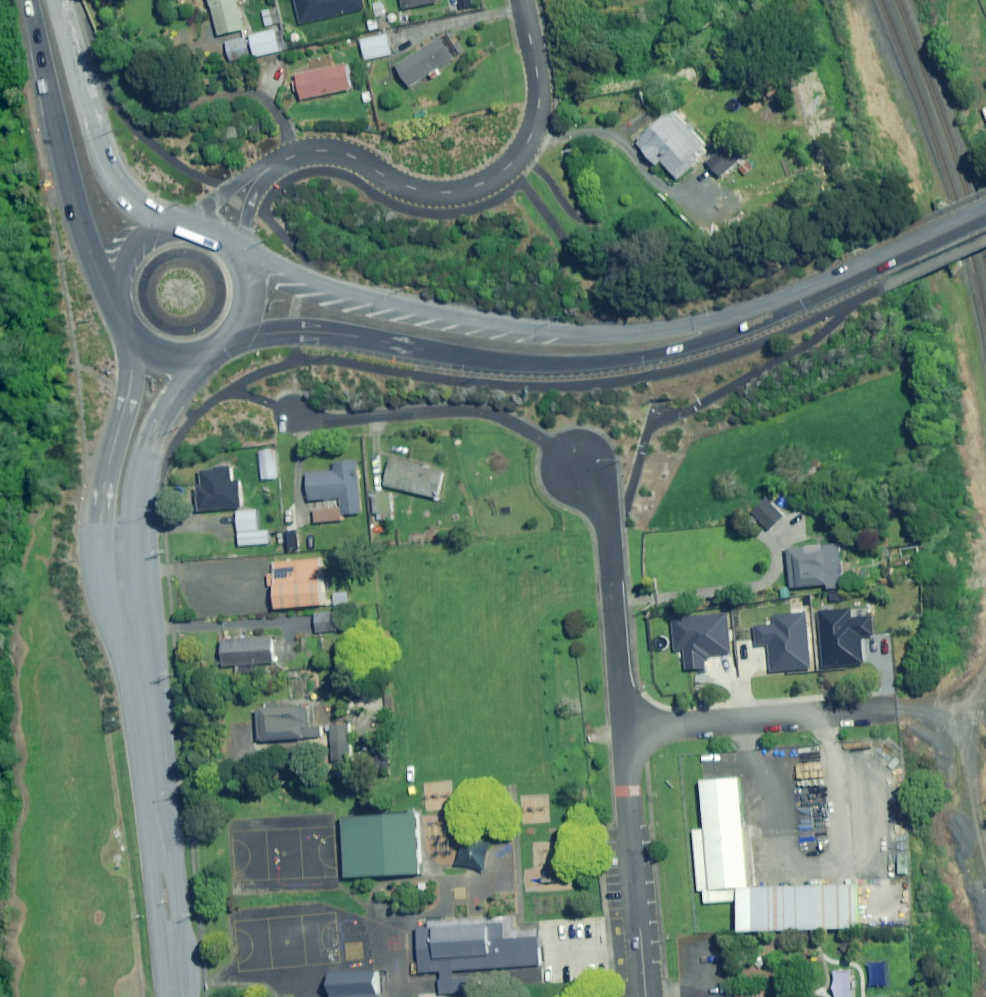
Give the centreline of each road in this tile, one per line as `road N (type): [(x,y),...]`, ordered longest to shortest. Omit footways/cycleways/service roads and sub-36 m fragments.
road 1 (residential): [(222,233),(255,182),(307,152),(344,153),(429,191),(471,189),(508,166),(524,148),(539,102),(520,0)]
road 2 (secondary): [(727,325),(684,347),(592,364),(477,358),(345,334),(246,332)]
road 3 (secondary): [(250,261),(440,316),(583,333),(727,325)]
road 4 (secondary): [(176,996),(132,628)]
road 5 (secondary): [(123,300),(91,243),(71,183),(40,0)]
road 6 (secondary): [(132,628),(102,512),(129,394),(130,323)]
road 7 (secondary): [(208,357),(168,407),(143,461),(132,628)]
road 8 (secondary): [(727,325),(985,215)]
road 9 (residential): [(623,734),(610,538),(579,465)]
road 10 (residential): [(623,734),(893,708)]
road 11 (secondary): [(56,0),(115,179),(129,198),(177,226)]
road 12 (residential): [(646,996),(623,734)]
road 13 (track): [(985,858),(951,766),(918,717),(893,708)]

